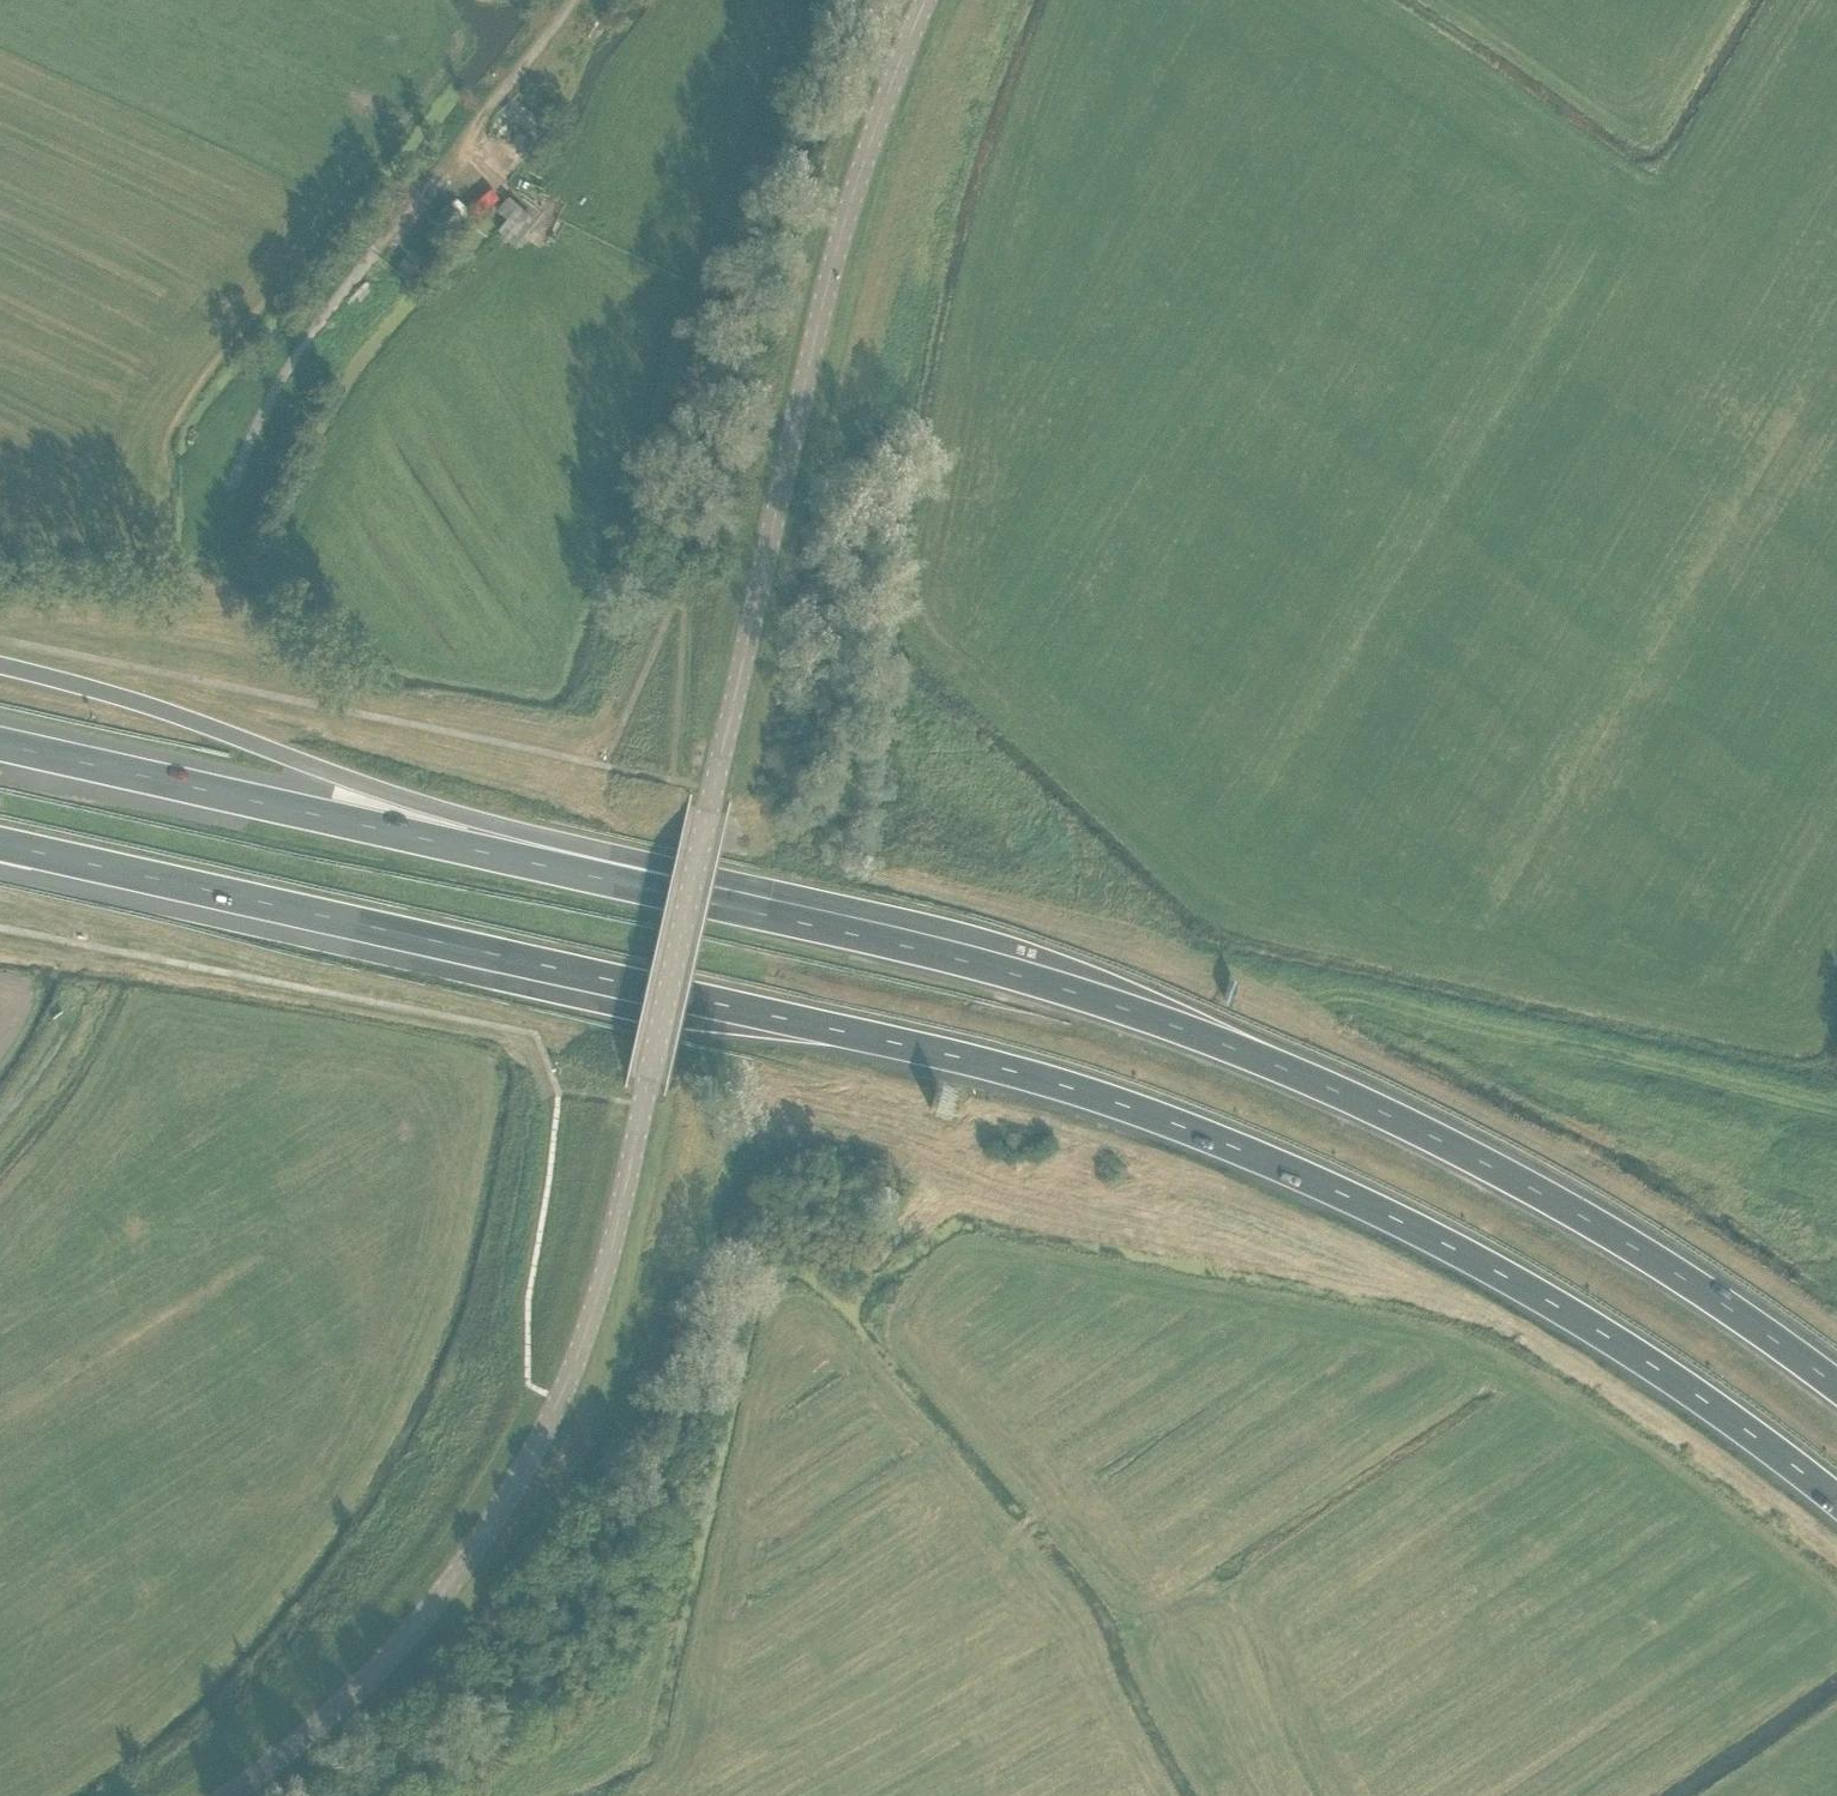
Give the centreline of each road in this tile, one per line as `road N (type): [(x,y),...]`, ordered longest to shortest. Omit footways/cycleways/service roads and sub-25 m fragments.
road 1 (trunk): [(0,844),(905,1044),(1126,1105),(1328,1188),(1517,1283),(1668,1379),(1836,1502)]
road 2 (tertiary): [(229,1795),(361,1686),(441,1595),(533,1454),(586,1332),(617,1224),(823,306),(873,135),(925,0)]
road 3 (trunk): [(1836,1389),(1621,1244),(1278,1065),(1169,1023),(899,944),(0,743)]

